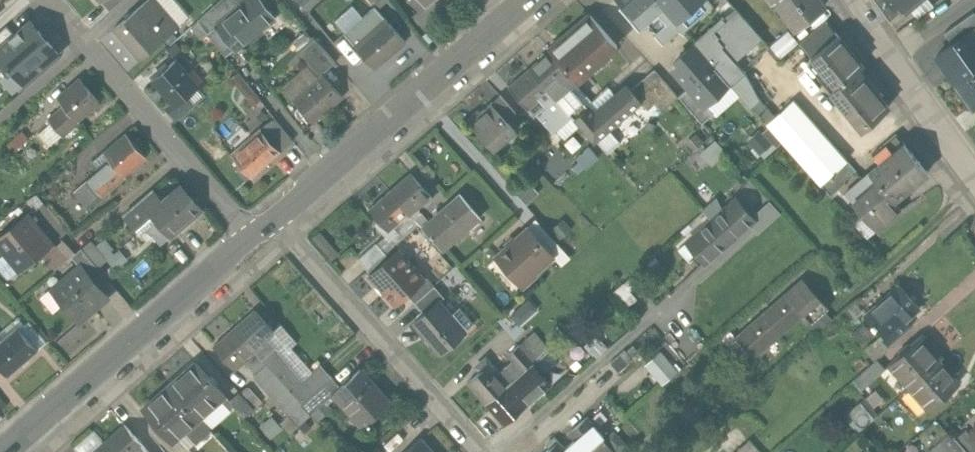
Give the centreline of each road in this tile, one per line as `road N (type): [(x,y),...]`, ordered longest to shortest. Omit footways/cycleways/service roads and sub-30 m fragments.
road 1 (secondary): [(538,0),(282,220)]
road 2 (secondary): [(259,239),(11,451)]
road 3 (residential): [(53,0),(259,239)]
road 4 (residential): [(282,220),(489,451)]
road 5 (residential): [(891,59),(974,179)]

